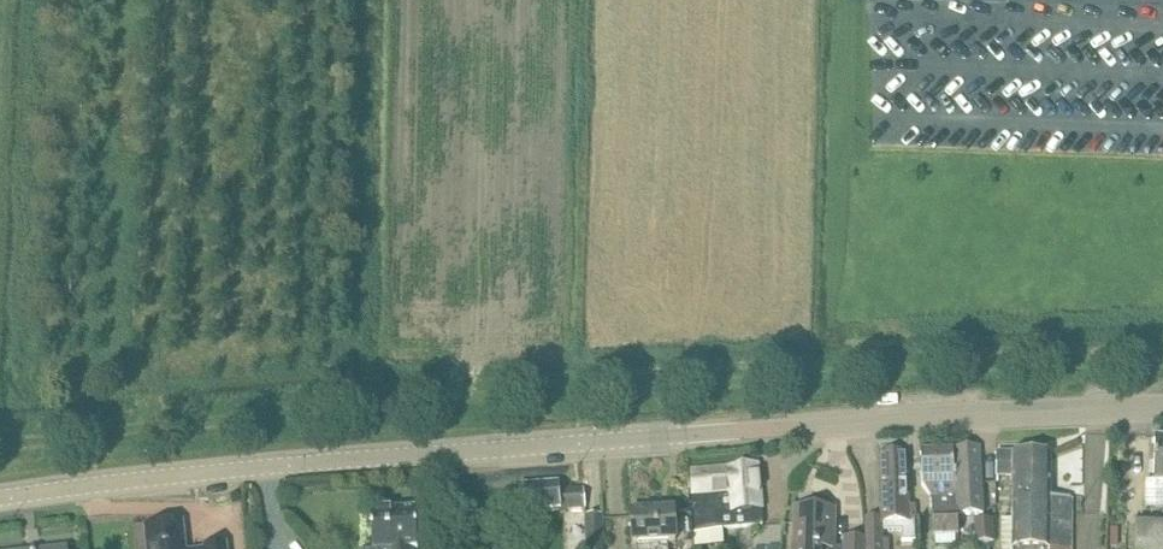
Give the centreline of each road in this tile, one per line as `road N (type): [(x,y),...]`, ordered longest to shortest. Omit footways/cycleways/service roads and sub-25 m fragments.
road 1 (tertiary): [(0,498),(307,463),(1162,405)]

